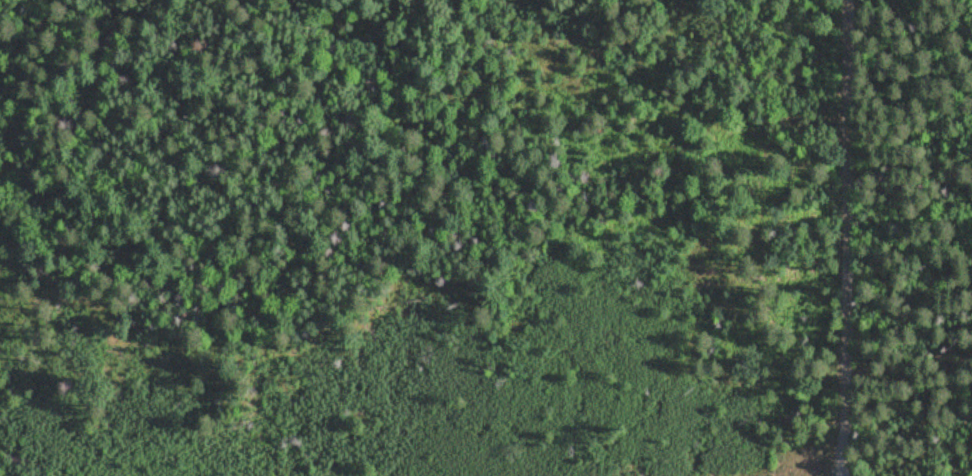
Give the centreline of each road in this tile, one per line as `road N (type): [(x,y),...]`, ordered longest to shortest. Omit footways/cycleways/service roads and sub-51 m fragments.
road 1 (residential): [(845,475),(848,0)]

